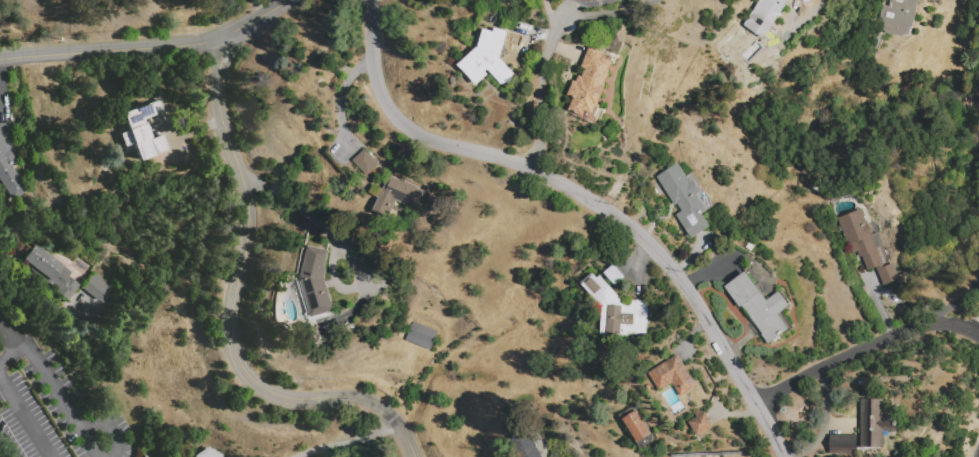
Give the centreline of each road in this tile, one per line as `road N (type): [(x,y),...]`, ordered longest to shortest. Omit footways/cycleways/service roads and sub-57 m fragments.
road 1 (residential): [(788,456),(689,290),(625,221),(522,166),(412,131),(374,69),(371,0)]
road 2 (residential): [(415,456),(377,403),(267,391),(236,355),(231,325),(248,201),(220,109),(225,34)]
road 3 (residential): [(285,0),(209,39),(0,67)]
road 4 (residential): [(978,336),(951,323),(927,324),(756,404)]
road 5 (residential): [(522,166),(543,139),(538,91),(567,20)]

